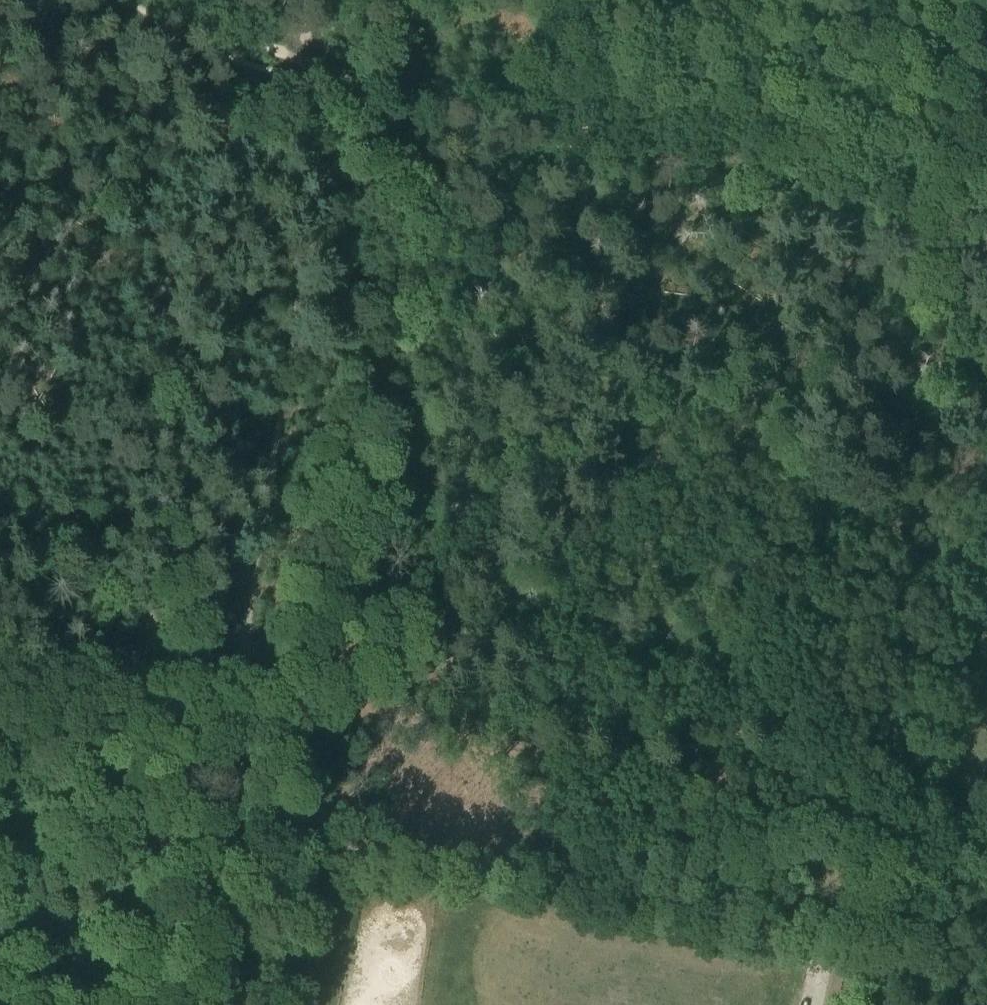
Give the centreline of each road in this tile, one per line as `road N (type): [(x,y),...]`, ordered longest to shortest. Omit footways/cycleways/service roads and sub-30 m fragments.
road 1 (track): [(986,212),(347,67)]
road 2 (track): [(921,821),(883,1004)]
road 3 (track): [(347,67),(190,0)]

